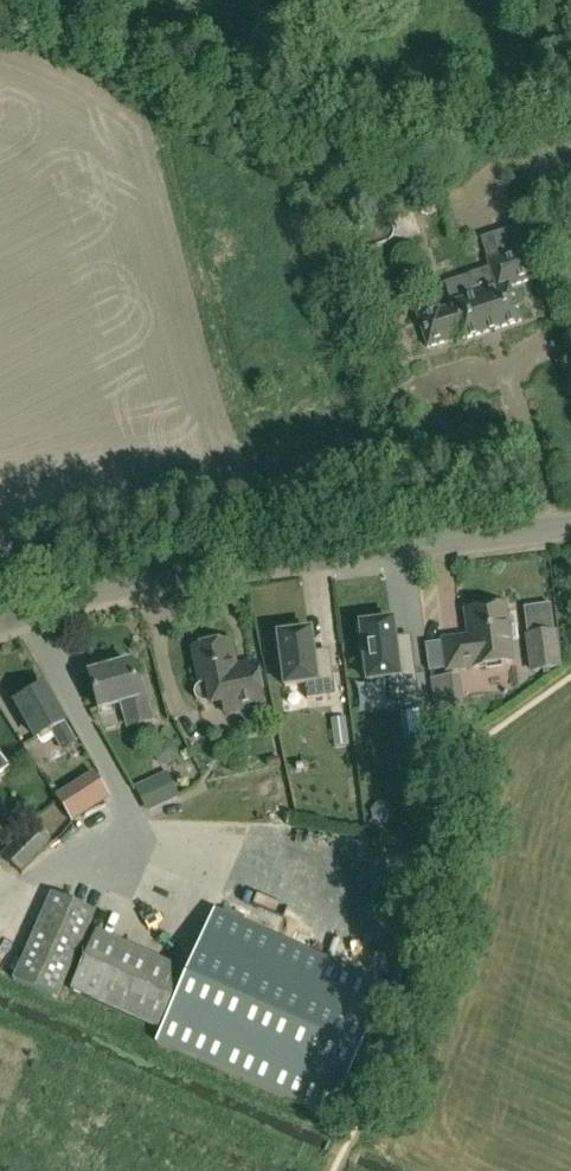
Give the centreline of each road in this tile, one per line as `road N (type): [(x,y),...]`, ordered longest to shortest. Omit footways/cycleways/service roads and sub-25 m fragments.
road 1 (tertiary): [(0,626),(195,578),(570,525)]

